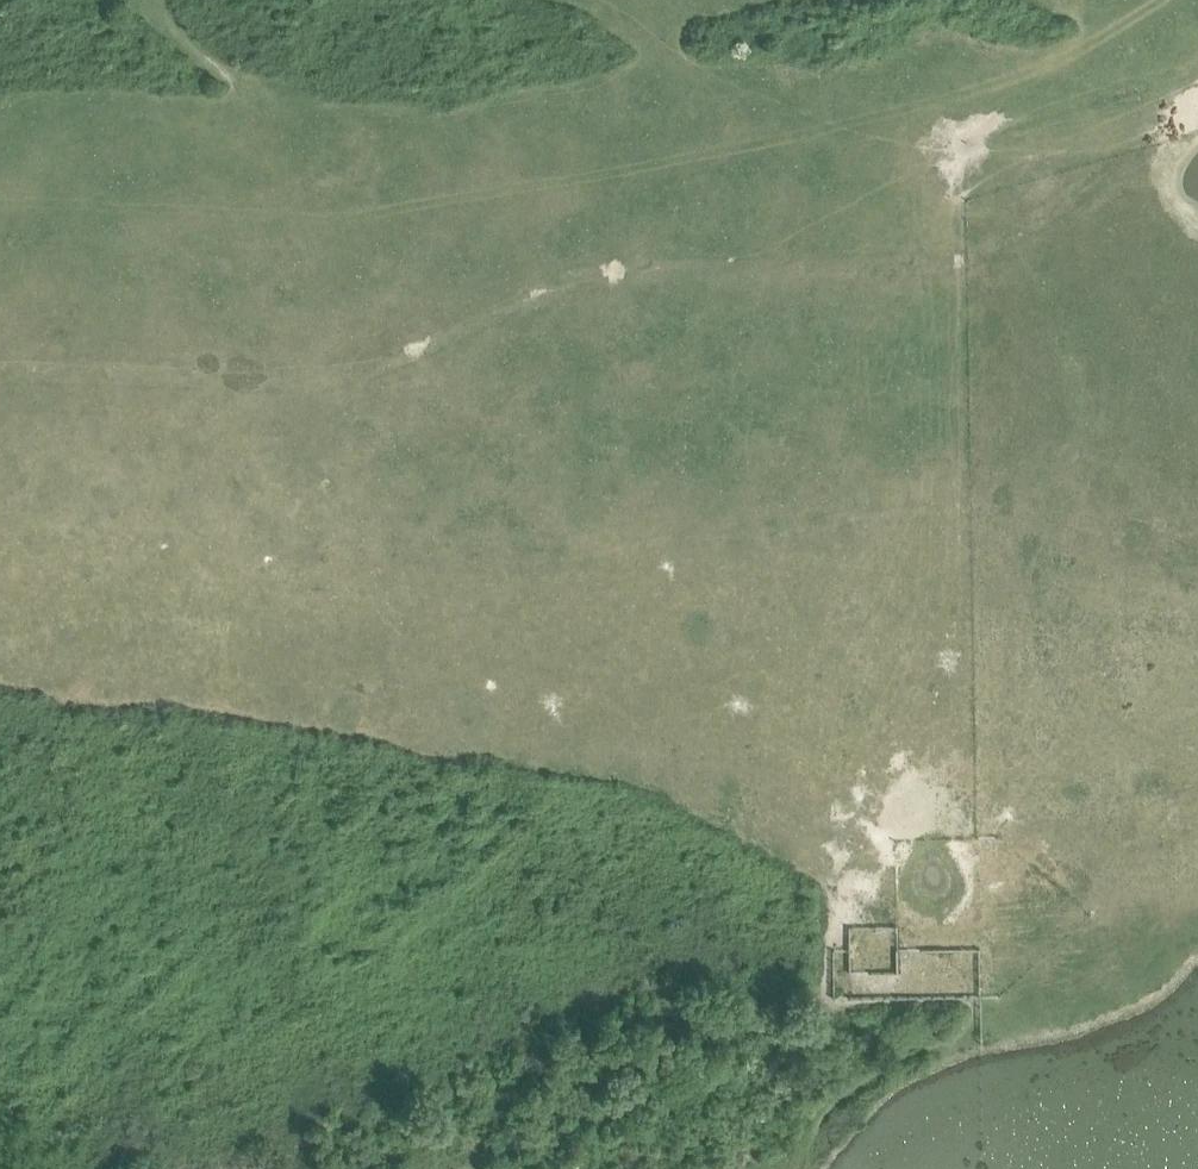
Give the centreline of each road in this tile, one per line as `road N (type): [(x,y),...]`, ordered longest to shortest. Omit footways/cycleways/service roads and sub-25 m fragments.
road 1 (track): [(1143,0),(925,129),(543,288),(0,302)]

